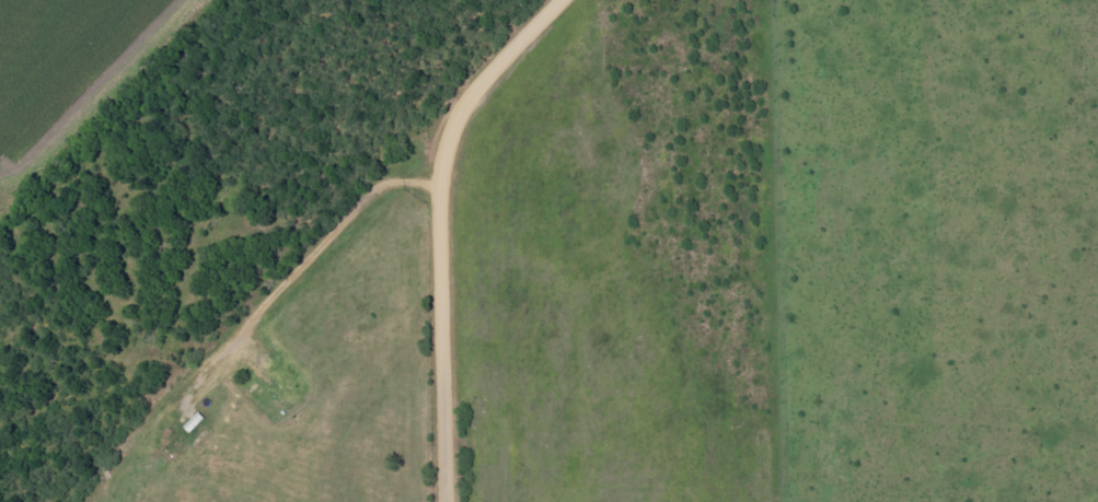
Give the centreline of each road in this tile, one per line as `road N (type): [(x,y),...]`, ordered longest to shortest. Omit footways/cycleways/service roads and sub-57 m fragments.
road 1 (residential): [(446,501),(446,159),(474,97),(565,0)]

